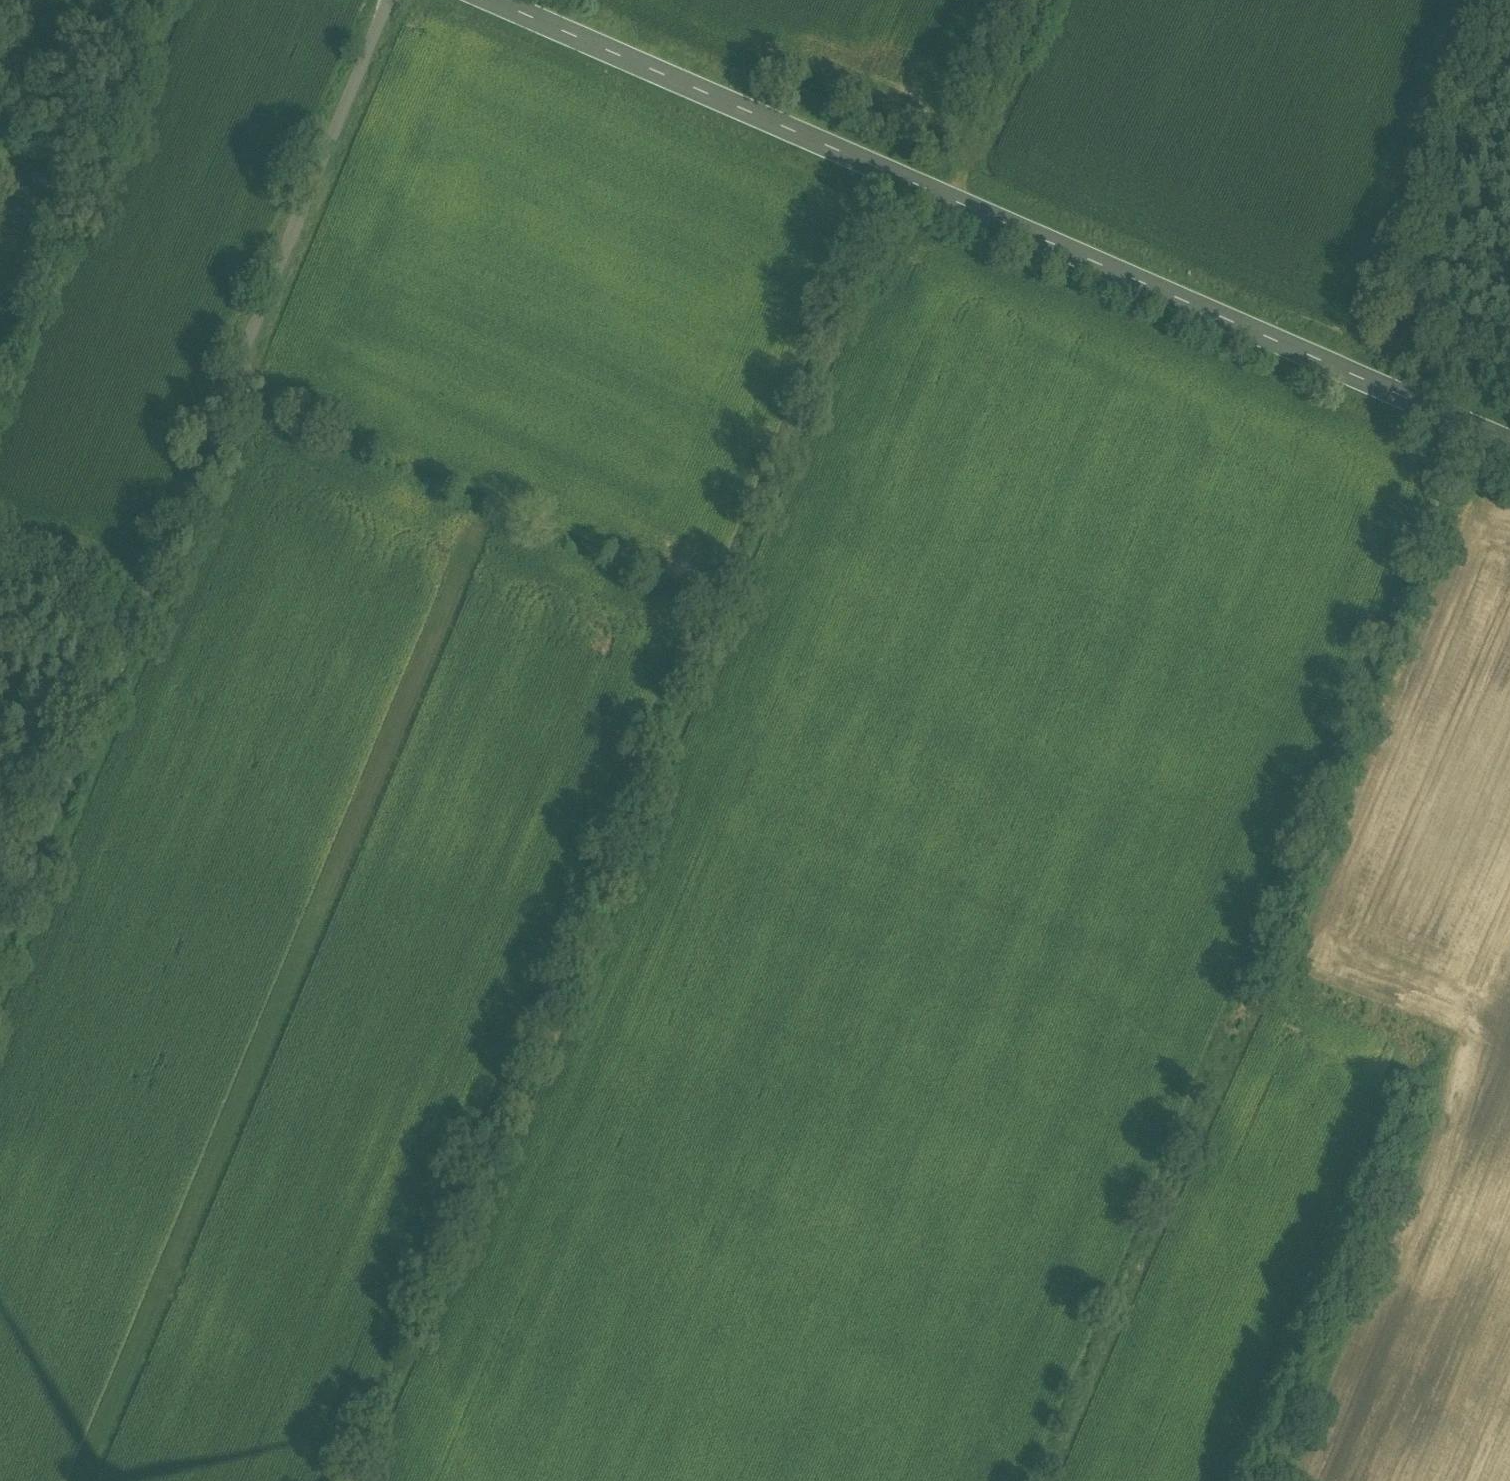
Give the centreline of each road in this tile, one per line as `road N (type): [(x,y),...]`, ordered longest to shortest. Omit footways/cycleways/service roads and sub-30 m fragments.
road 1 (secondary): [(485,0),(1509,445)]
road 2 (unclassified): [(0,935),(390,0)]

